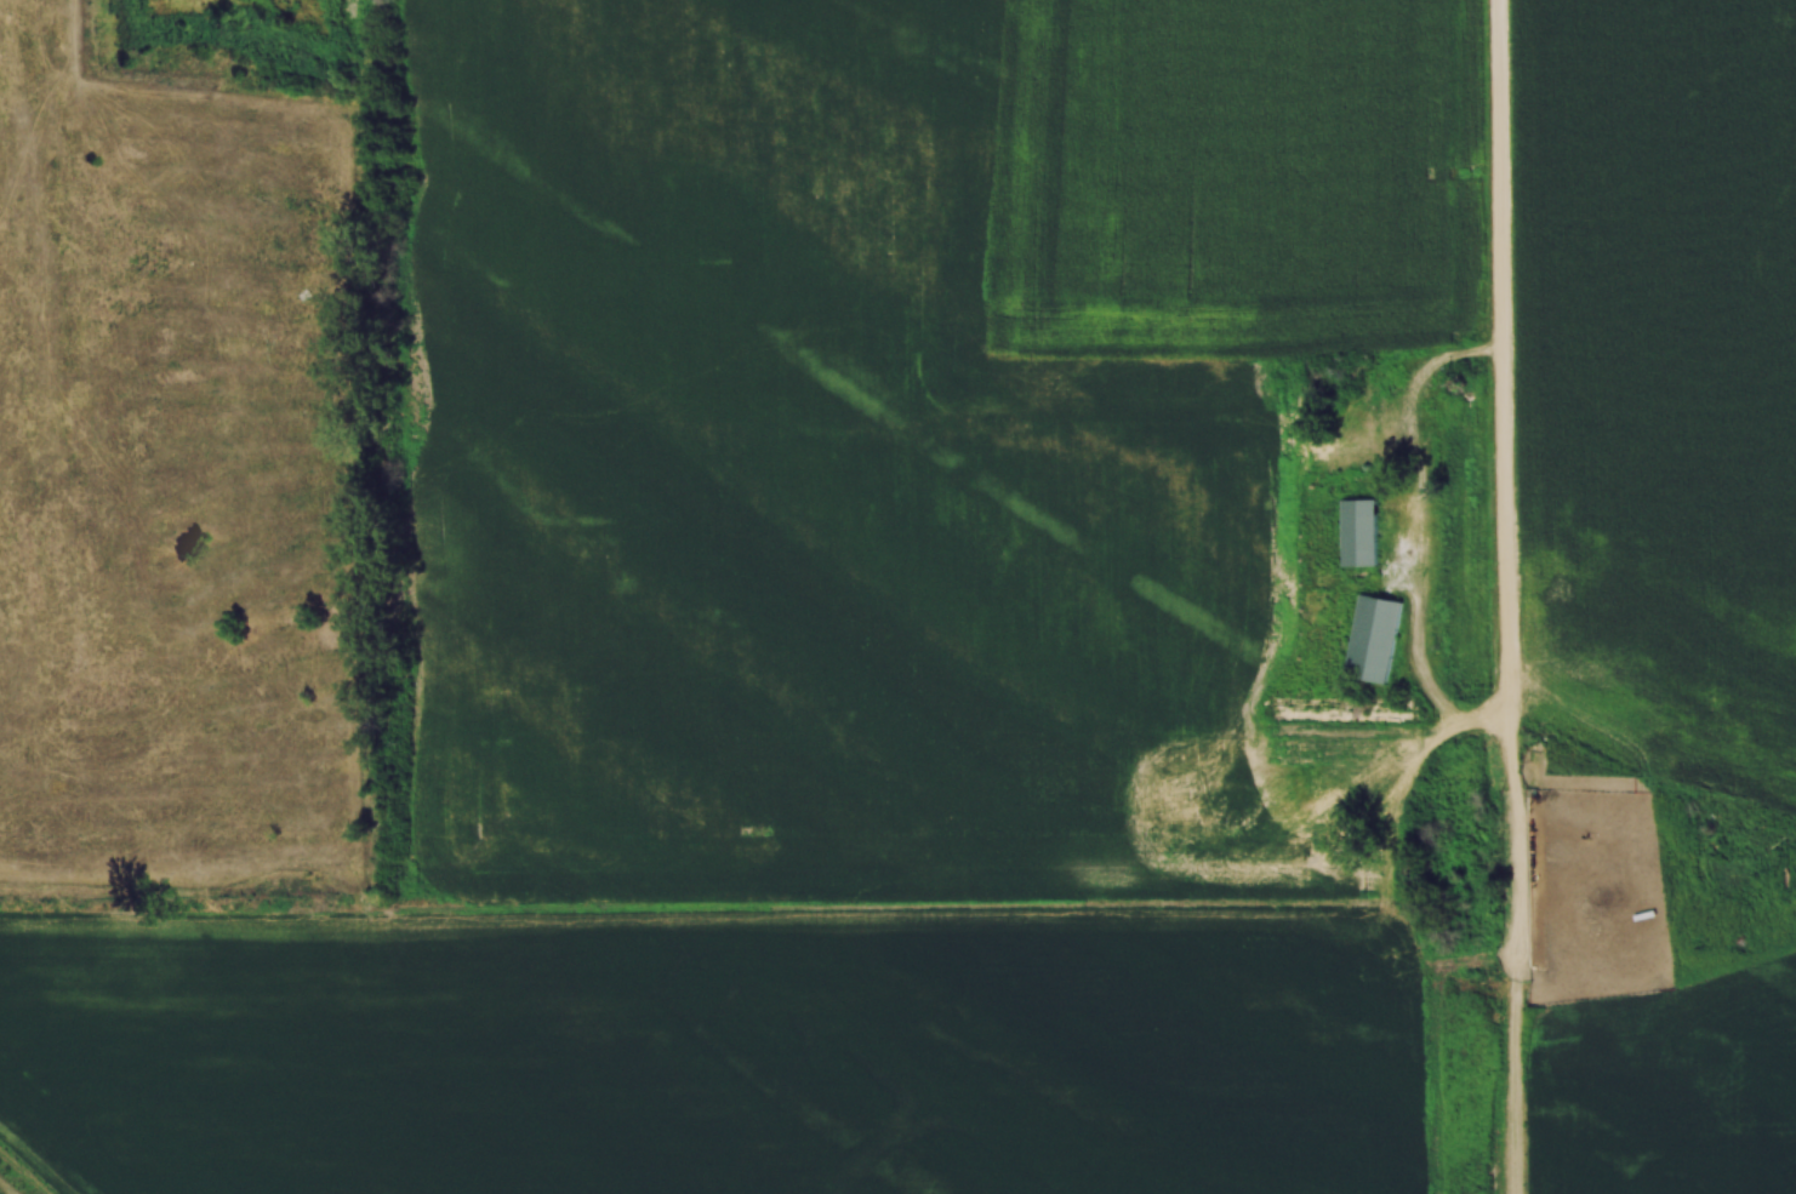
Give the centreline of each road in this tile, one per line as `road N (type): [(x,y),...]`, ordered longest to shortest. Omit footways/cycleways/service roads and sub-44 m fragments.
road 1 (residential): [(1512,1193),(1498,0)]

